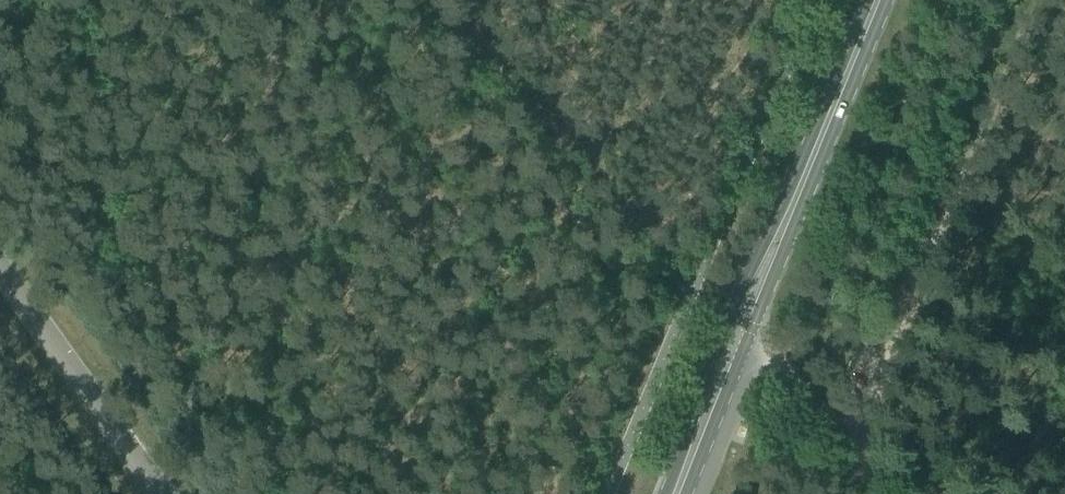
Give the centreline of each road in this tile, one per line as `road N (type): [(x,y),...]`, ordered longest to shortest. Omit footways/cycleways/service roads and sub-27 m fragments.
road 1 (unclassified): [(162,493),(0,272)]
road 2 (track): [(750,331),(907,493)]
road 3 (primary): [(795,199),(877,0)]
road 4 (primary): [(750,331),(795,199)]
road 5 (primary): [(795,199),(727,318)]
road 6 (primary): [(727,318),(704,379),(695,449)]
road 7 (primary): [(695,449),(750,331)]

